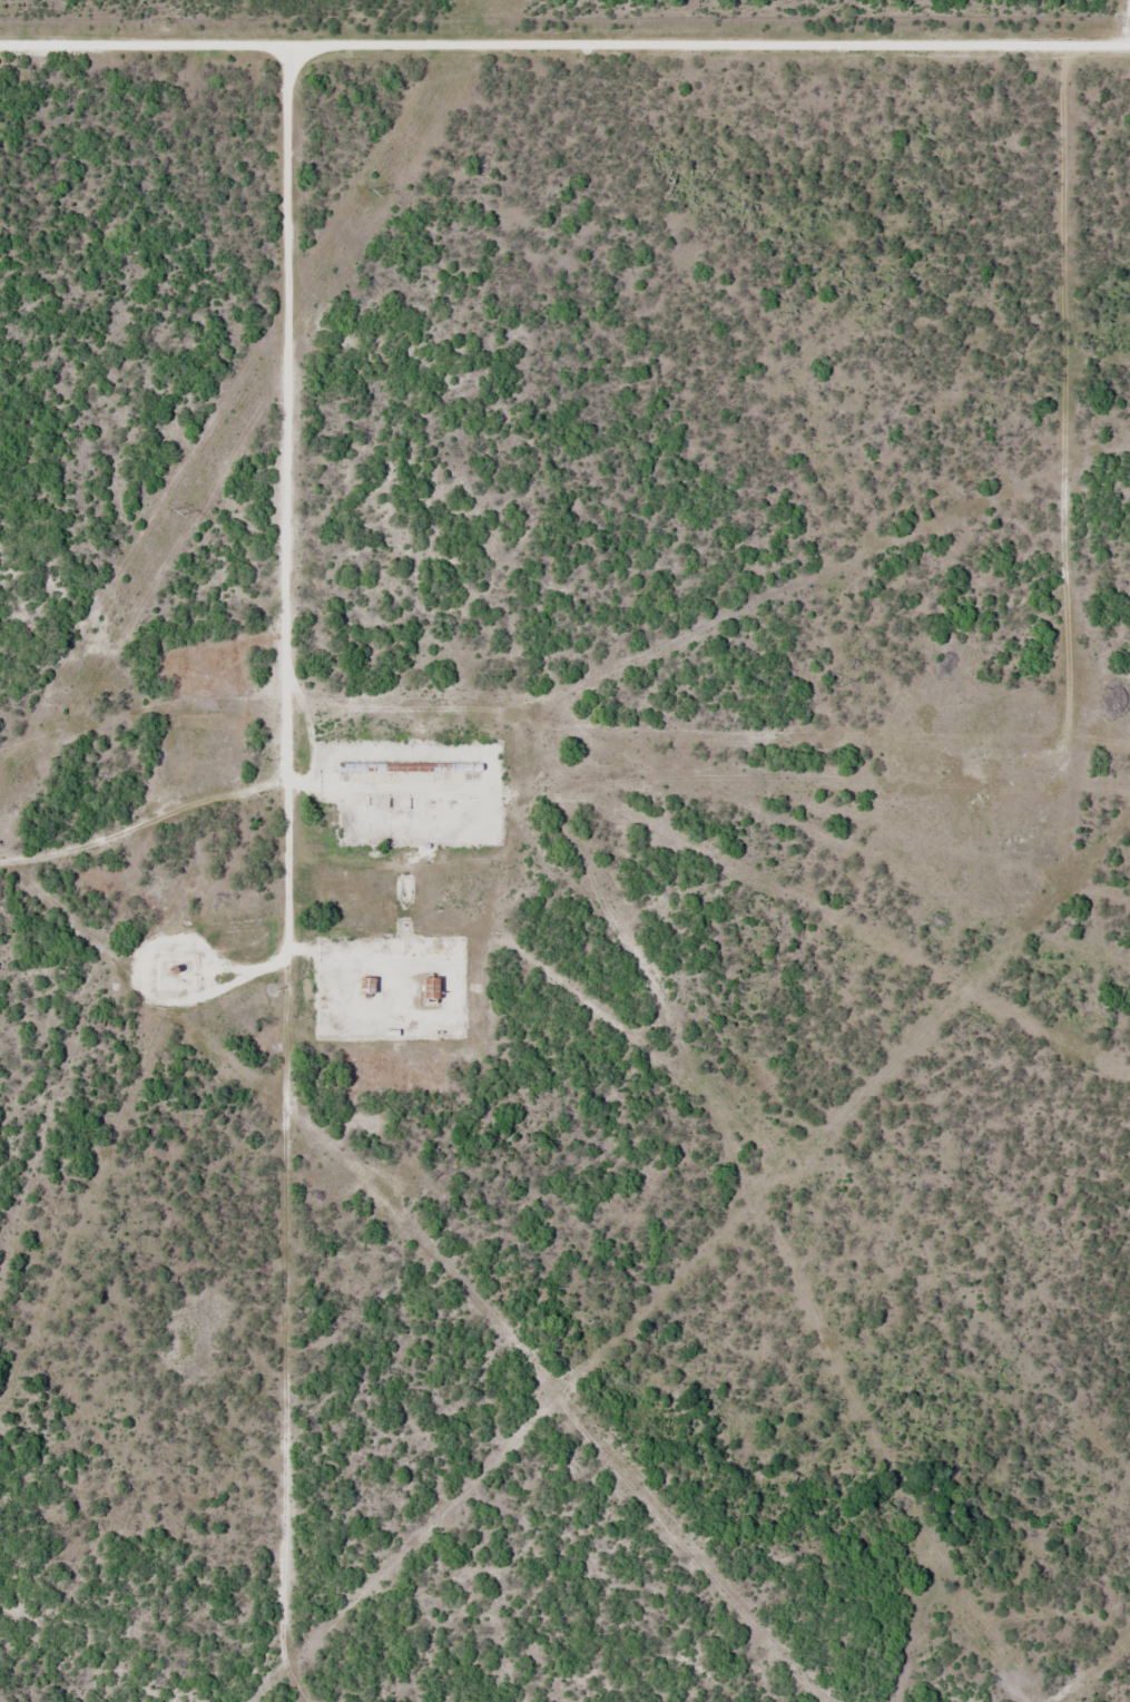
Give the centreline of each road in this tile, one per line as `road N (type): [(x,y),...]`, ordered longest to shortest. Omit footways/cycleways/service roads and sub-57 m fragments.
road 1 (residential): [(0,41),(1129,32)]
road 2 (residential): [(459,985),(283,940),(294,456),(288,39)]

